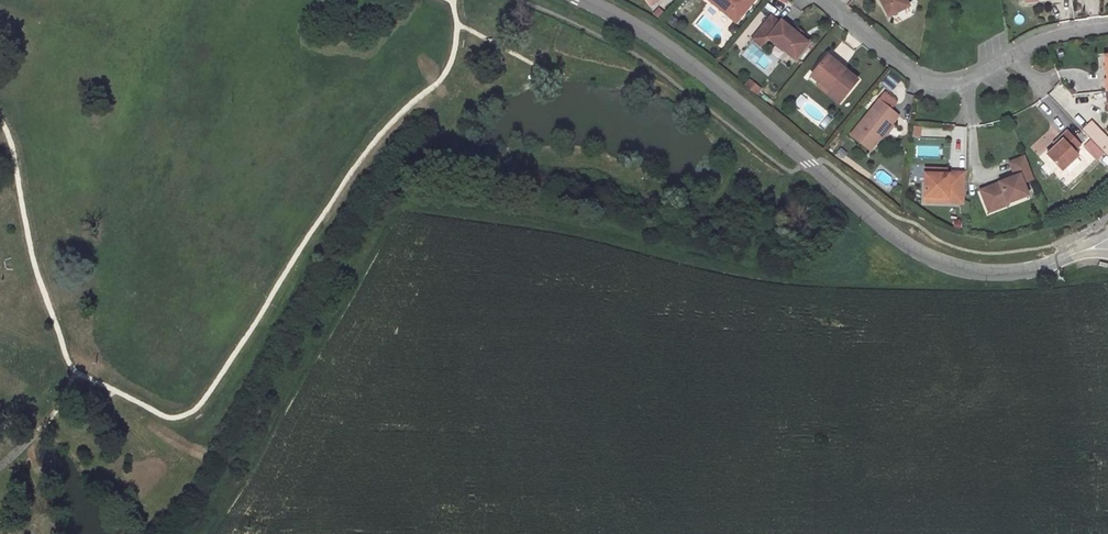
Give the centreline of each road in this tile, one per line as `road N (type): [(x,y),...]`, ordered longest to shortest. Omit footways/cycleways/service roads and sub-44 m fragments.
road 1 (unclassified): [(583,0),(656,39),(893,235),(942,263),(1019,272),(1107,243)]
road 2 (residential): [(822,0),(914,77),(936,84),(964,81),(1030,45),(1107,28)]

